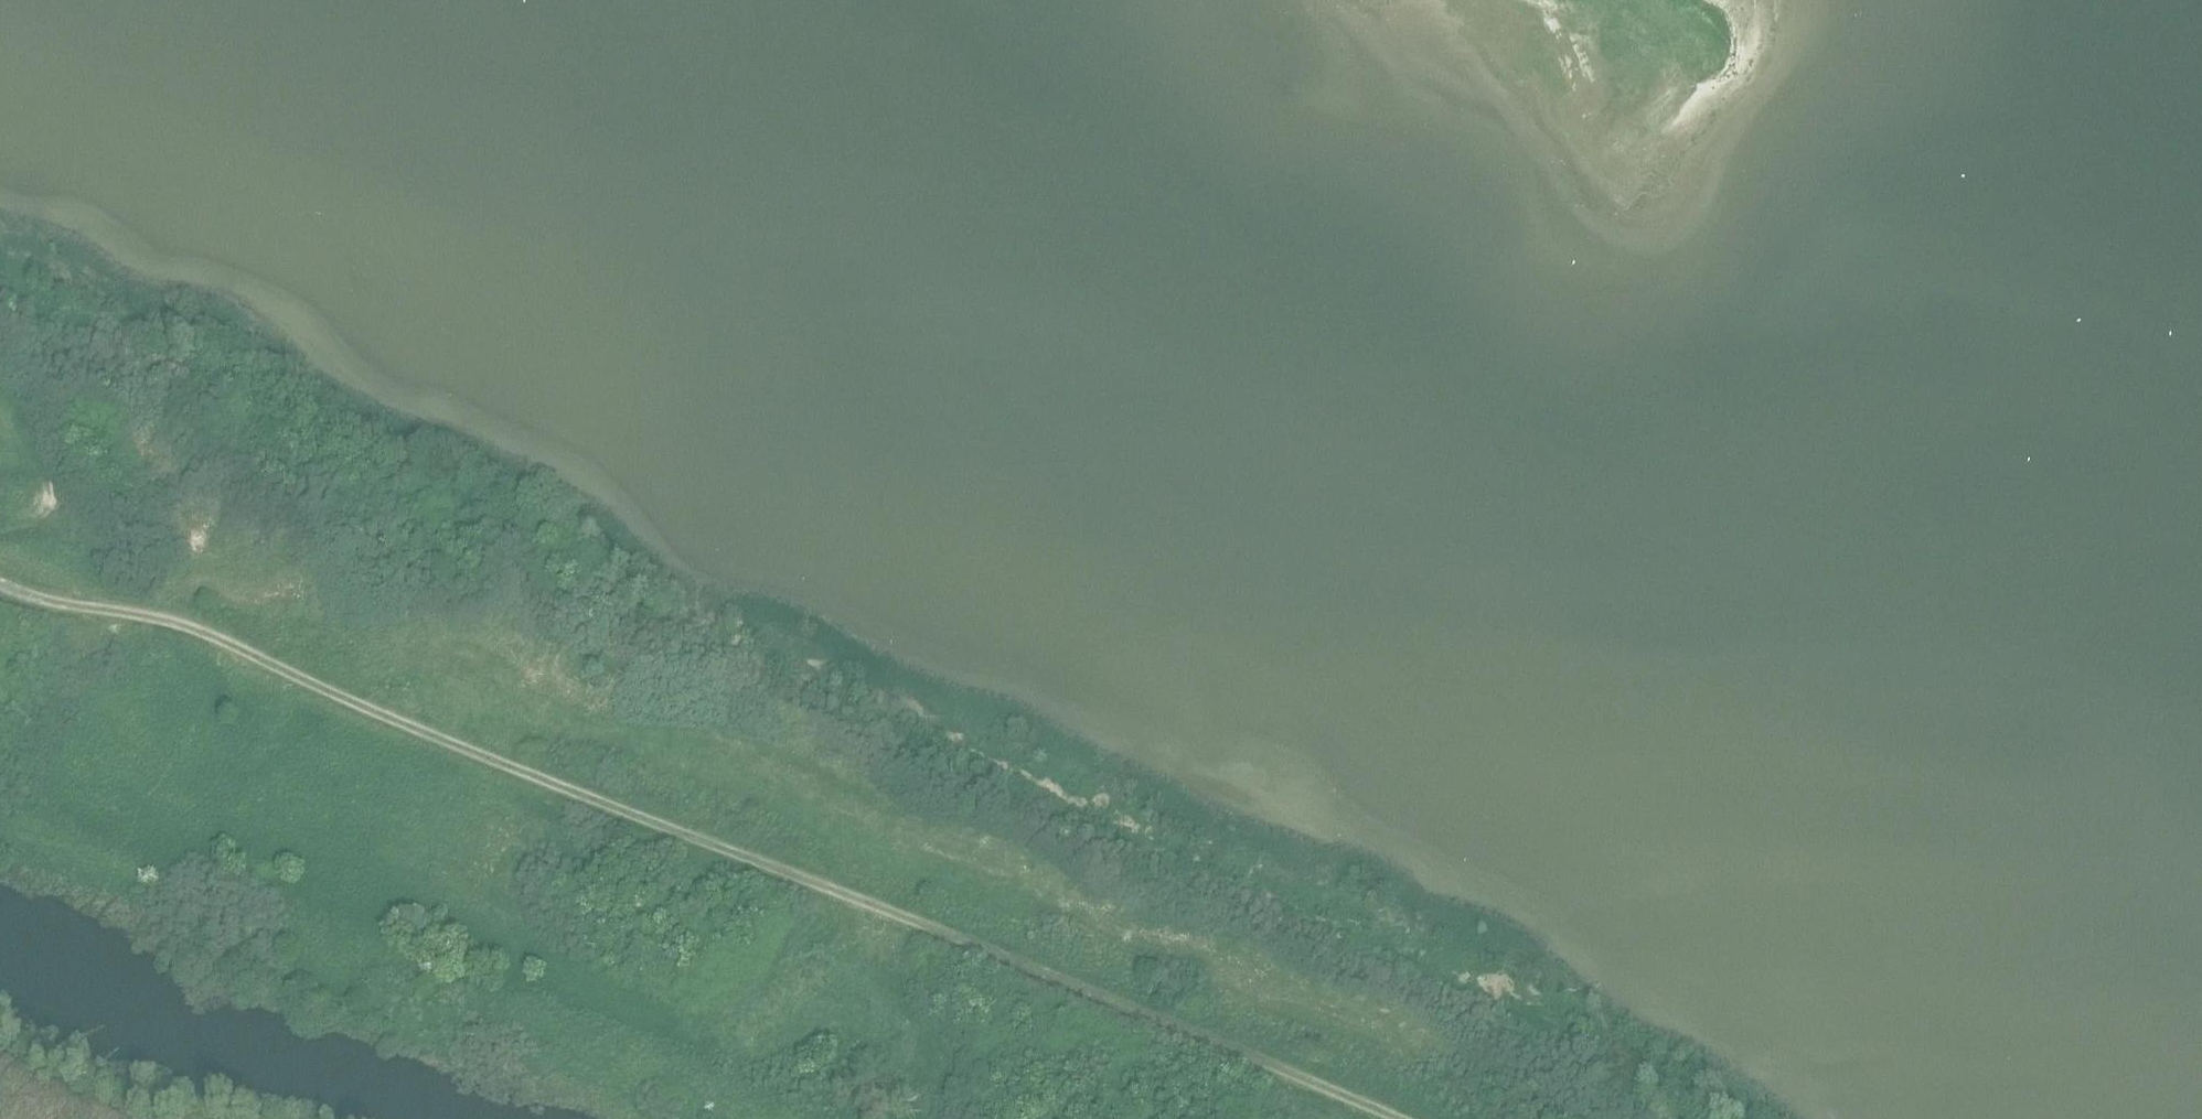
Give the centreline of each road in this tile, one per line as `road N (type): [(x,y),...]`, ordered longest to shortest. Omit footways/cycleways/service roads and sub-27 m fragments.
road 1 (track): [(1392,1118),(399,721),(219,637),(0,583)]

